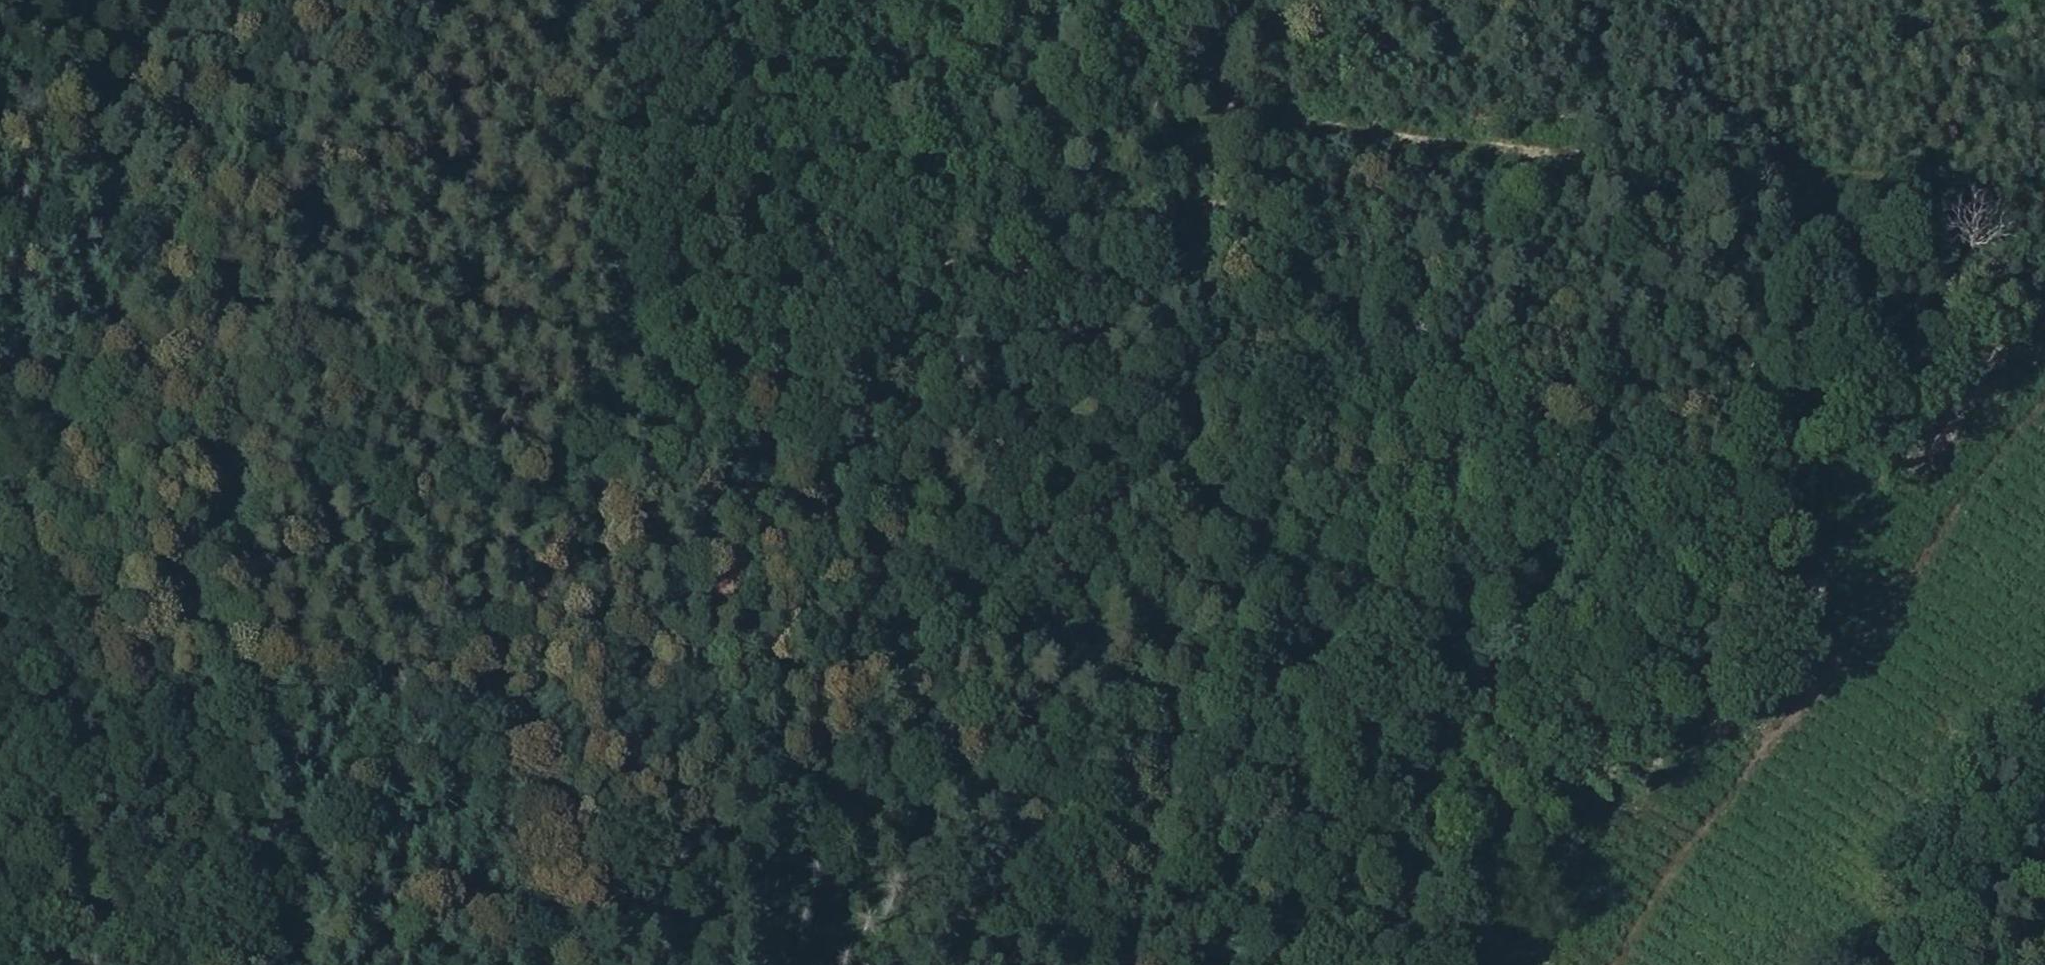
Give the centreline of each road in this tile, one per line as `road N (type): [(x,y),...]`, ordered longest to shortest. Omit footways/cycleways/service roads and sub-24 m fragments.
road 1 (track): [(1232,0),(1130,964)]

